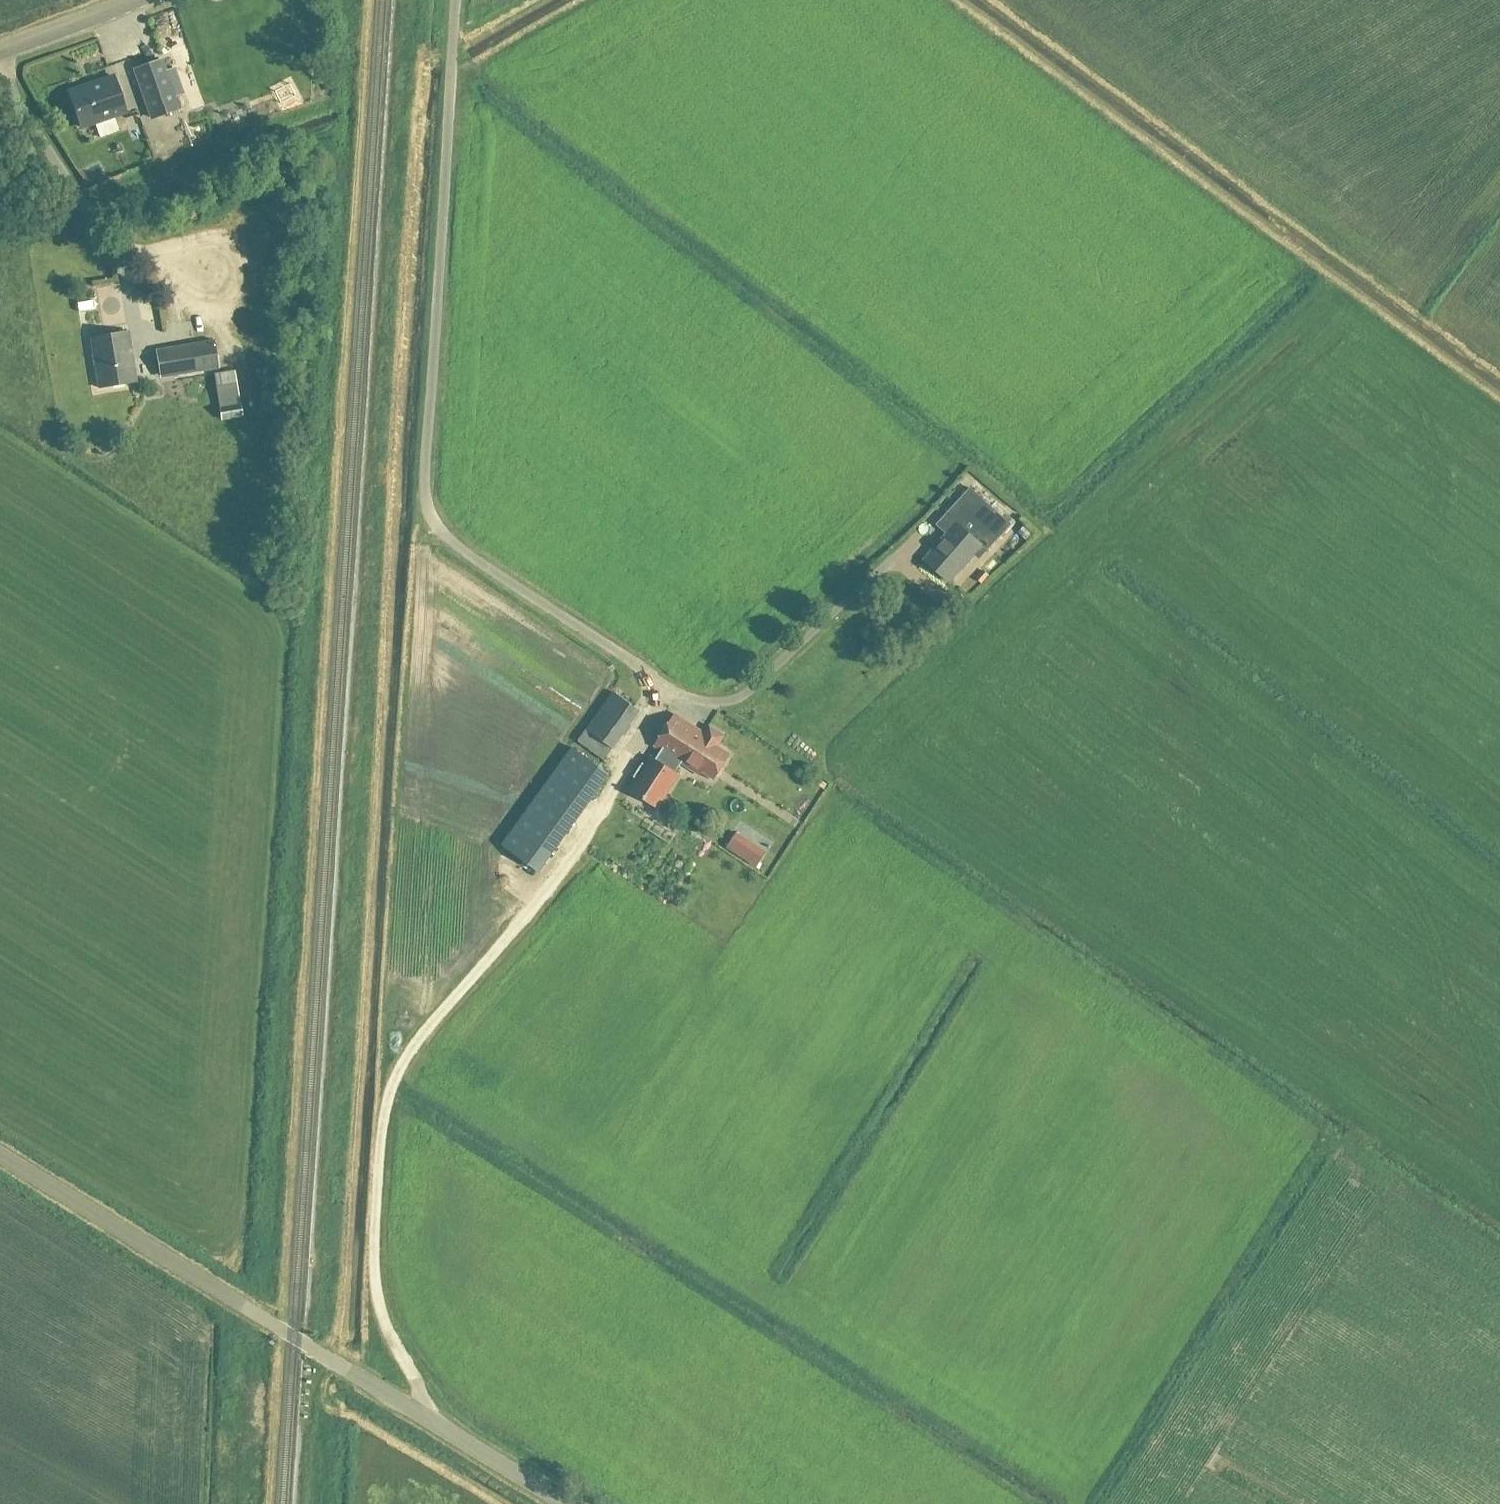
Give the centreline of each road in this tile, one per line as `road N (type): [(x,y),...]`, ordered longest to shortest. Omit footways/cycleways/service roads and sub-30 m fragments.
road 1 (unclassified): [(570,1503),(0,1154)]
road 2 (tertiary): [(0,52),(139,0)]

